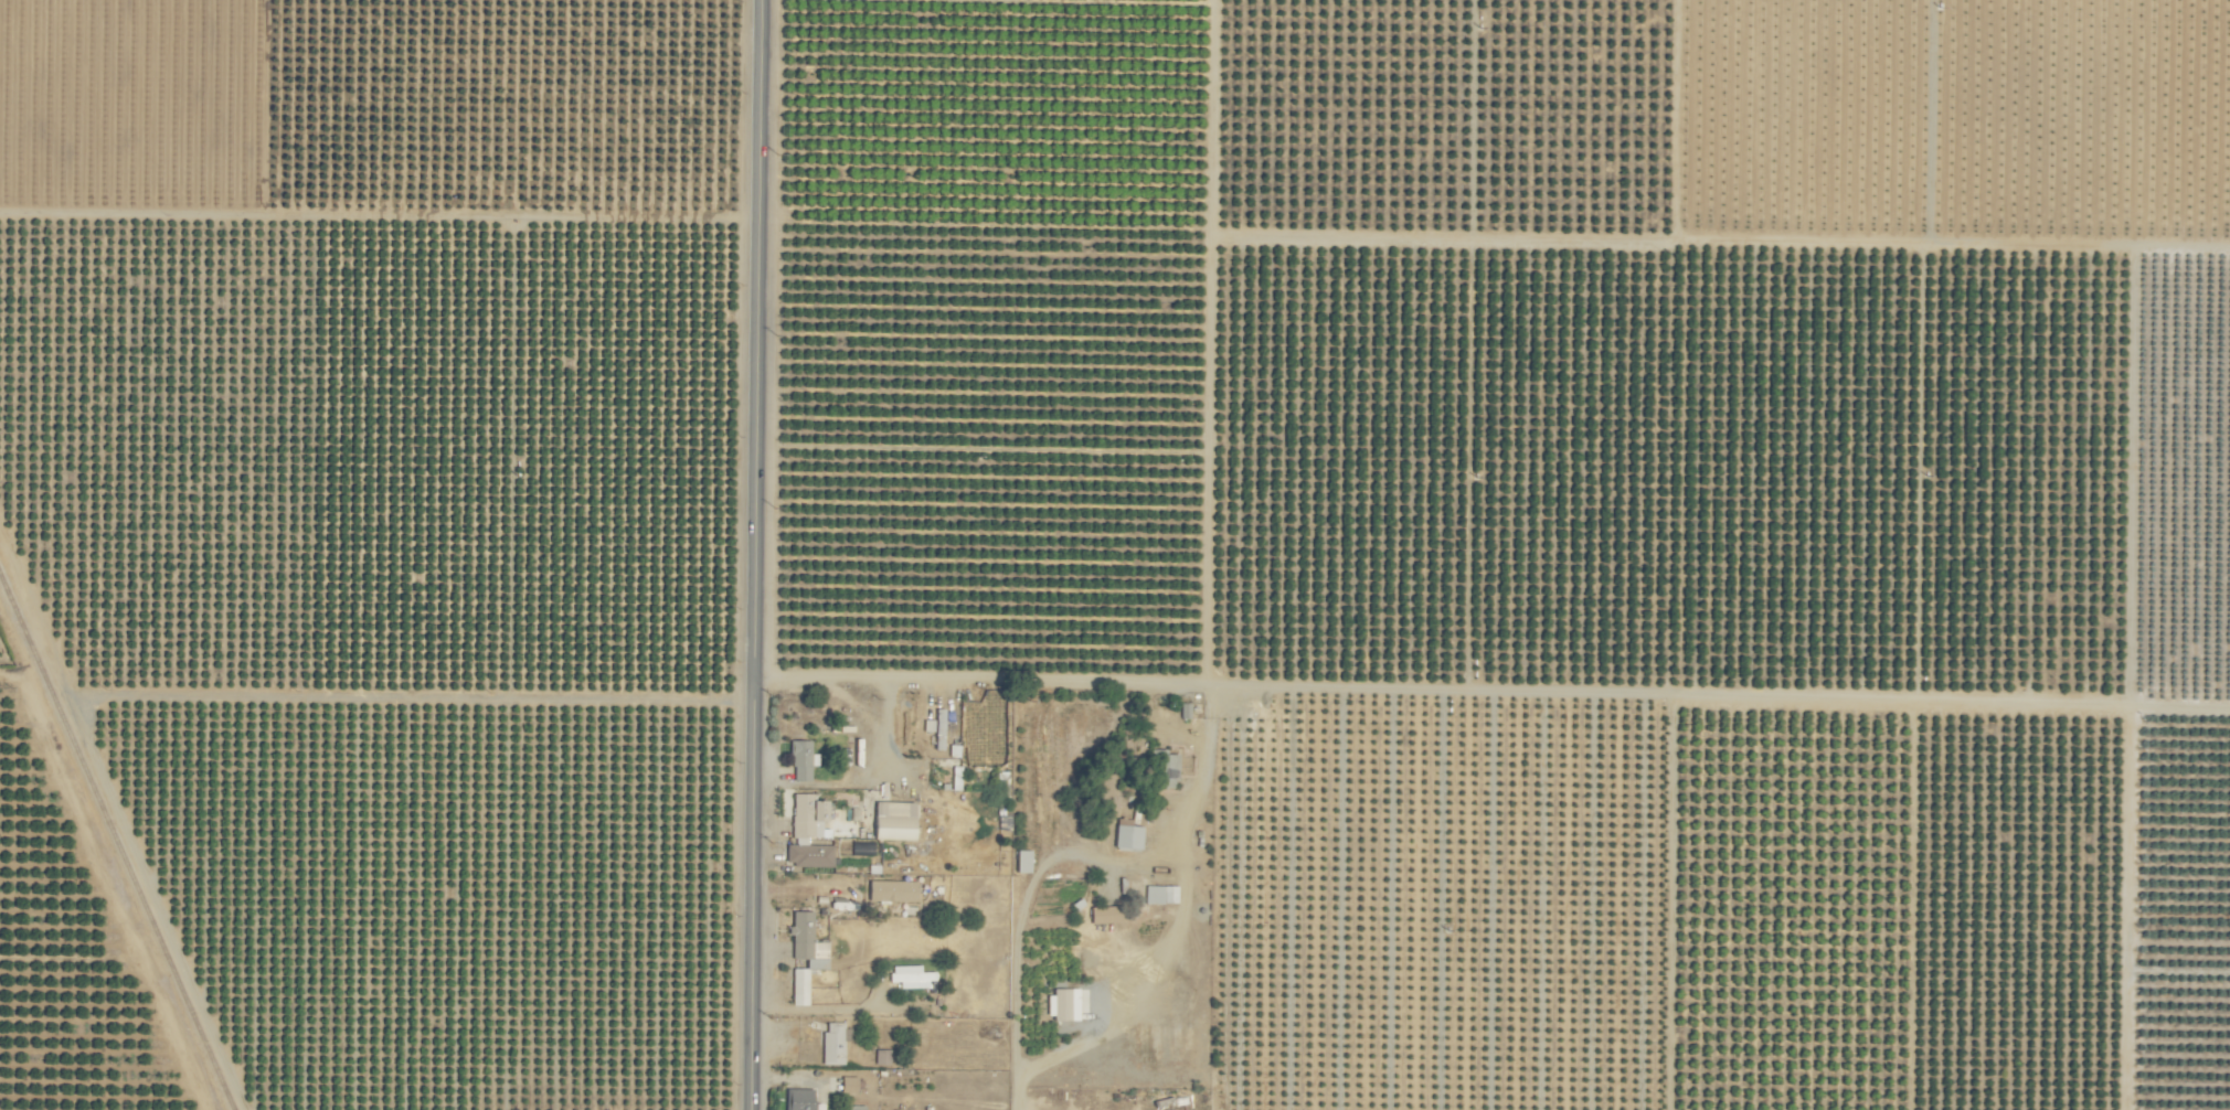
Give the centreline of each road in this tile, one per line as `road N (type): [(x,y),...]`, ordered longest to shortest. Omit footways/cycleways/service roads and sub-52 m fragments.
road 1 (secondary): [(757,1109),(761,0)]
road 2 (residential): [(1164,680),(761,680),(721,693),(342,689)]

